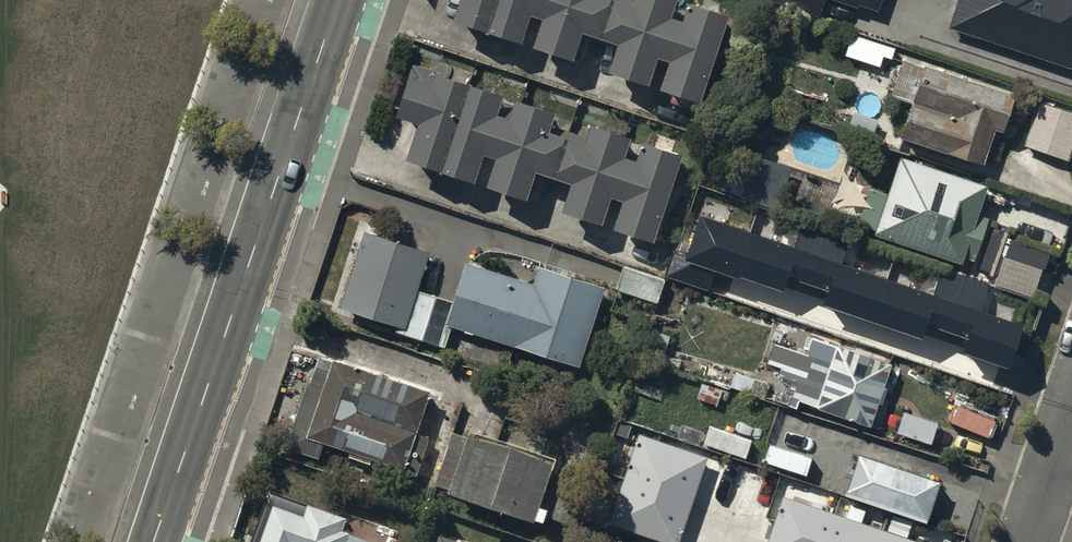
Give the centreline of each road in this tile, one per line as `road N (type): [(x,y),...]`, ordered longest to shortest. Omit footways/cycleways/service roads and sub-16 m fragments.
road 1 (tertiary): [(338,0),(153,541)]
road 2 (residential): [(1071,408),(1027,541)]

